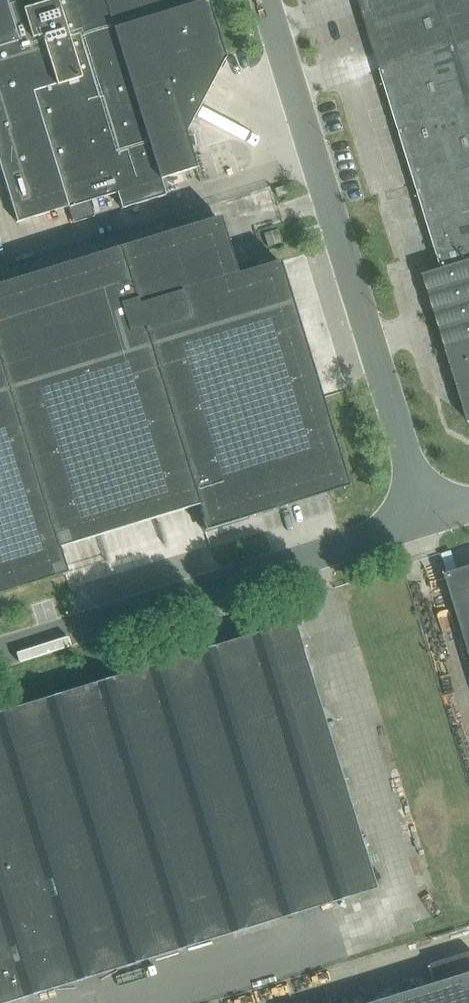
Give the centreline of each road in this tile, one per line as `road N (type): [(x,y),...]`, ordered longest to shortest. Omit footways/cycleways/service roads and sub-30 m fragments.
road 1 (unclassified): [(428,531),(265,0)]
road 2 (unclassified): [(428,531),(0,657)]

